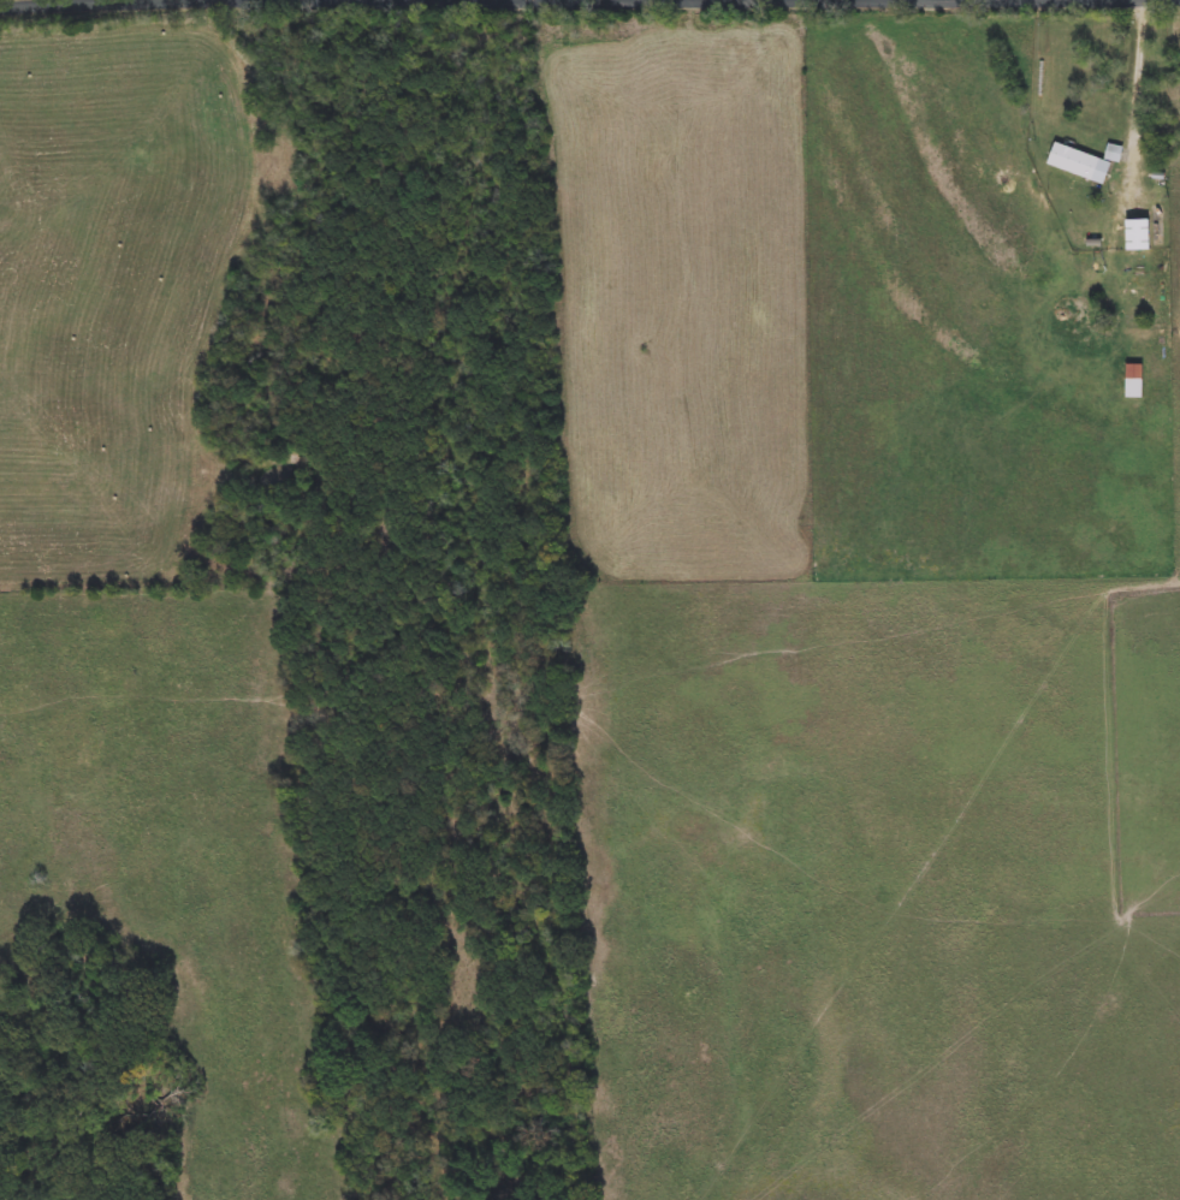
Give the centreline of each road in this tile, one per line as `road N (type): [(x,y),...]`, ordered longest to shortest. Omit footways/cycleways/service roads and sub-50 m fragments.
road 1 (residential): [(304,0),(497,0)]

